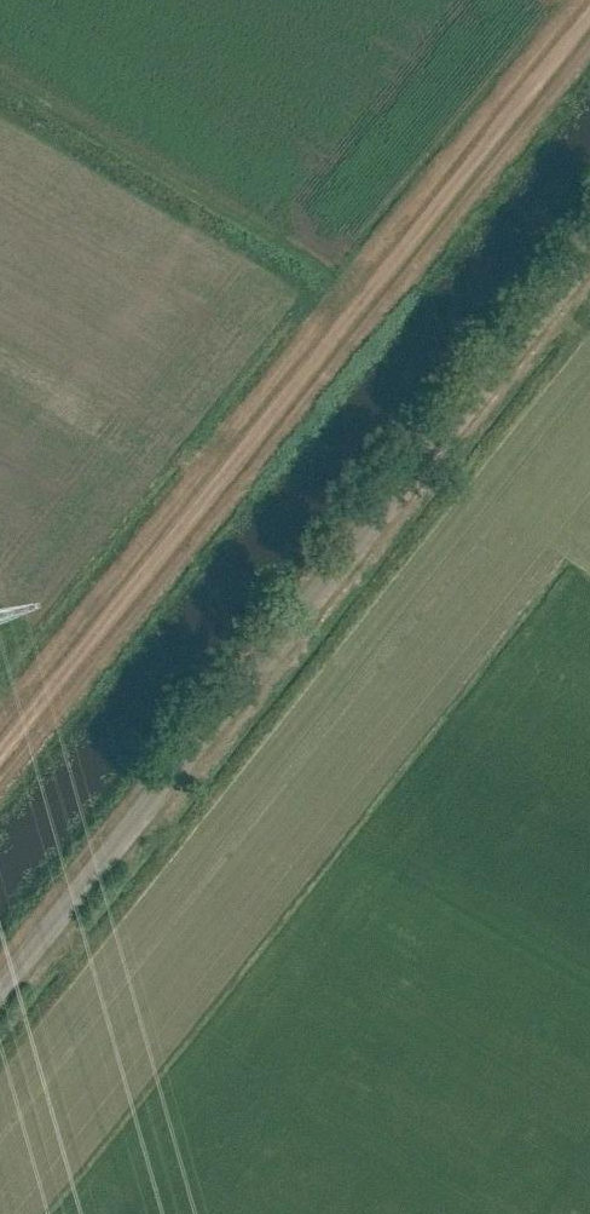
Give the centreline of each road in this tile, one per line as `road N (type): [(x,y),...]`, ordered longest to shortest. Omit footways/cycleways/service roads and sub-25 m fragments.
road 1 (unclassified): [(0,987),(589,244)]
road 2 (track): [(0,752),(589,14)]

